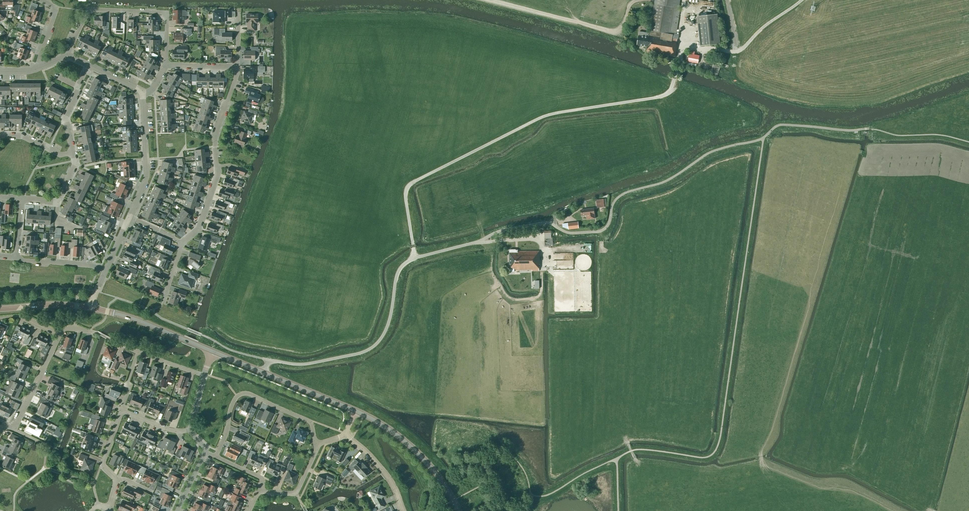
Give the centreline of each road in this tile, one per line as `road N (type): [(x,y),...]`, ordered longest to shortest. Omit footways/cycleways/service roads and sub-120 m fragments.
road 1 (unclassified): [(265,373),(270,360),(308,364),(371,348),(388,324),(398,273),(416,257),(539,223),(566,233),(599,232),(611,215)]
road 2 (residential): [(182,244),(199,229),(218,174),(214,139),(238,66)]
road 3 (residential): [(166,65),(167,12),(89,11),(69,55)]
road 4 (residential): [(216,457),(236,396),(247,394),(308,420),(320,445)]
road 5 (secondary): [(459,510),(420,454),(357,412)]
road 6 (secondary): [(212,352),(91,308)]
road 7 (unclassified): [(143,94),(147,176),(129,218)]
road 8 (residential): [(3,426),(13,430),(60,332)]

